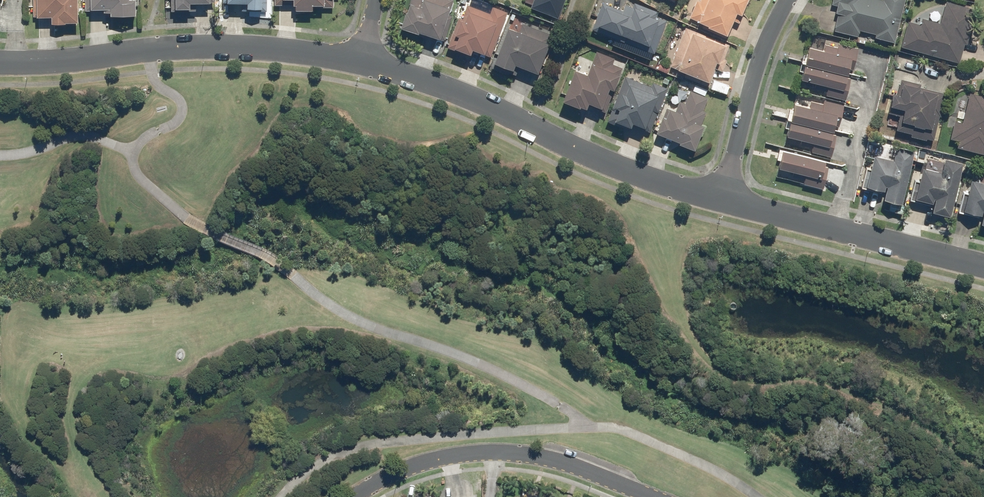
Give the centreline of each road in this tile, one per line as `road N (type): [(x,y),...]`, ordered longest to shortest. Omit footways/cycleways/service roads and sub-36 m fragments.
road 1 (residential): [(360,62),(424,80),(589,154),(721,201)]
road 2 (residential): [(0,63),(206,47),(360,62)]
road 3 (residential): [(721,201),(983,265)]
road 4 (residential): [(721,201),(763,48),(787,0)]
road 5 (residential): [(652,496),(554,460),(488,453)]
road 6 (residential): [(488,453),(421,463),(357,496)]

